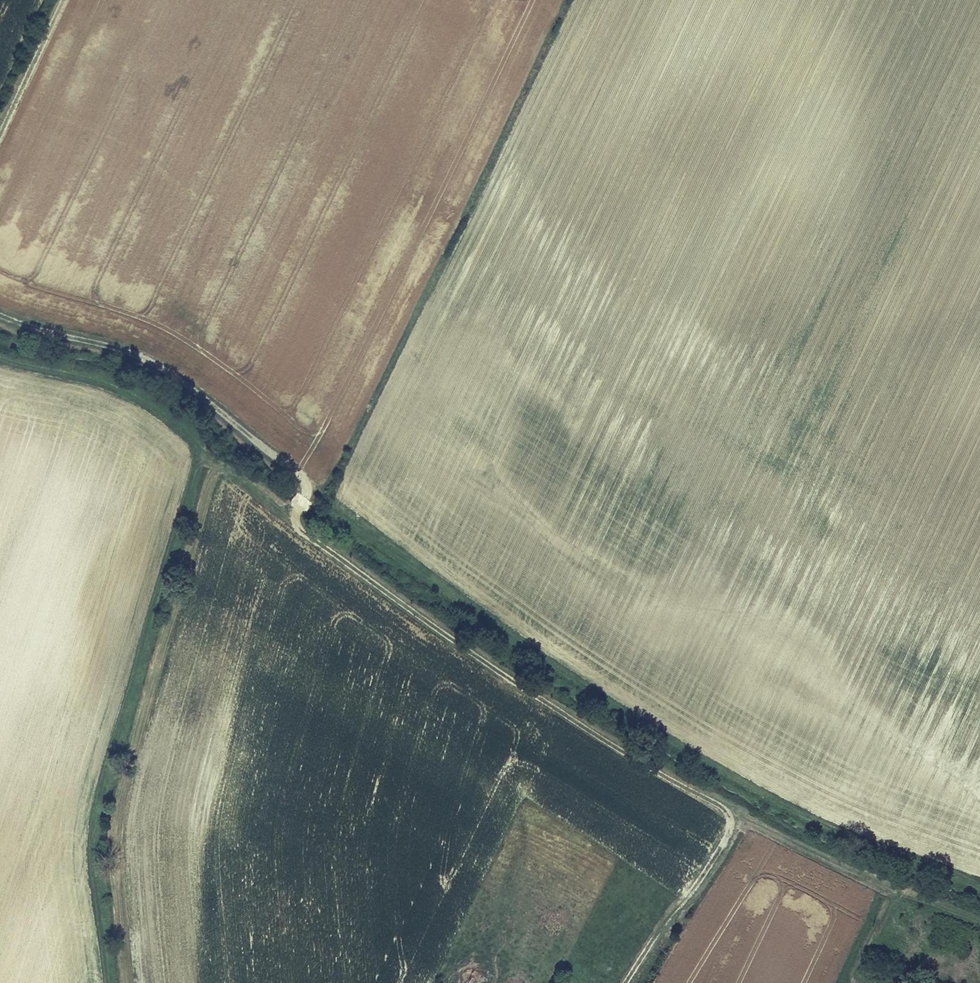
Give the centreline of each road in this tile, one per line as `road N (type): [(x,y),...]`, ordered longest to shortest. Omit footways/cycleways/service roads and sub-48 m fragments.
road 1 (track): [(0,316),(138,354),(567,676),(815,821),(979,885)]
road 2 (track): [(0,140),(64,0)]

